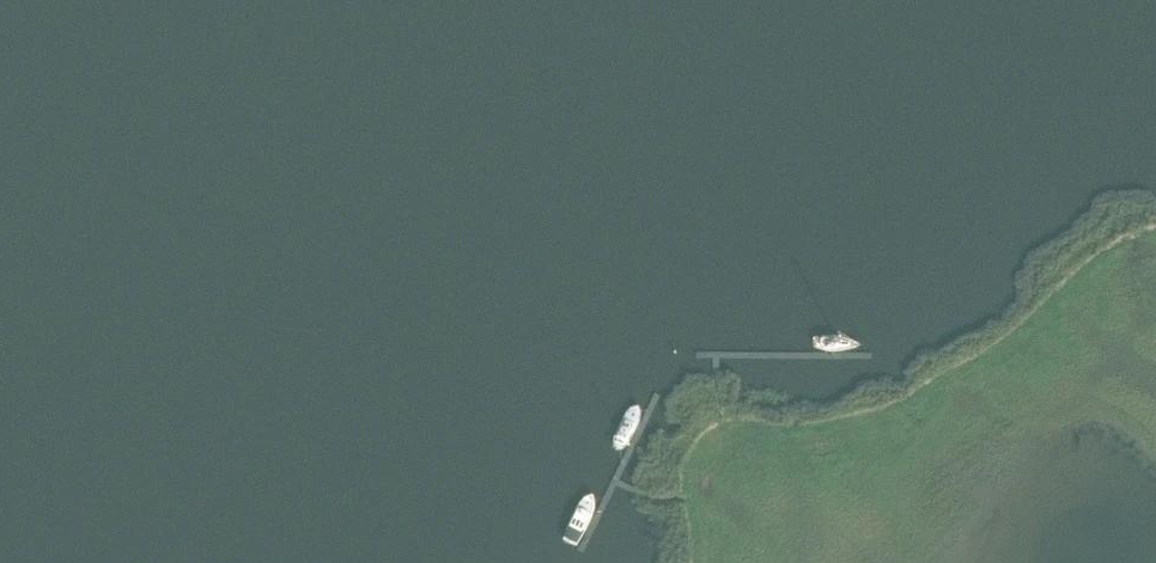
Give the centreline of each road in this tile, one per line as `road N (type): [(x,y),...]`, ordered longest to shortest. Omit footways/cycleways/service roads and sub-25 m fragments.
road 1 (track): [(698,562),(686,497),(716,401)]

